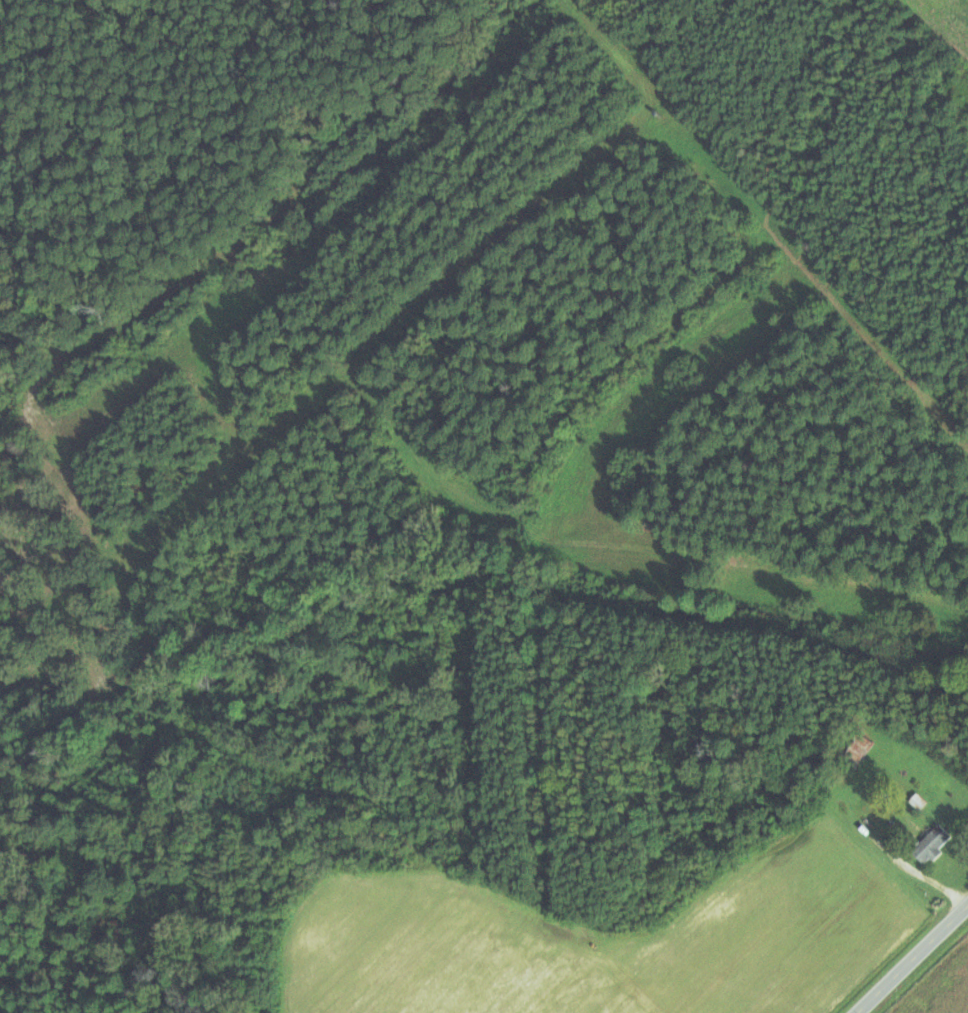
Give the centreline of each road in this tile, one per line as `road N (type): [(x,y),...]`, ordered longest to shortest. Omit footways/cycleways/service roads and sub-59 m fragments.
road 1 (primary): [(856,1012),(967,904)]

